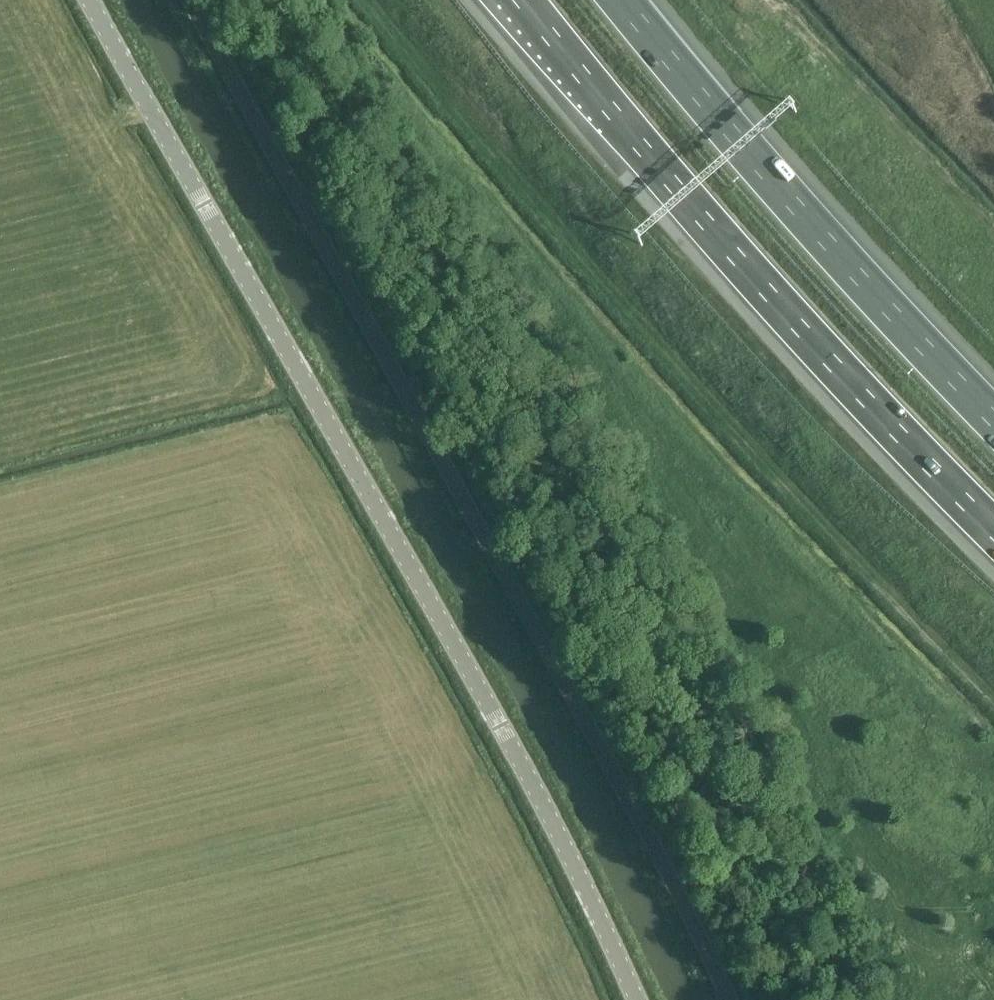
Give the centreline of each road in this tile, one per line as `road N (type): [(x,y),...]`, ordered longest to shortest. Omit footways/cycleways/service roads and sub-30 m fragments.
road 1 (tertiary): [(636,999),(501,726),(90,0)]
road 2 (motorway): [(521,0),(844,379),(993,527)]
road 3 (motorway): [(993,419),(897,324),(623,0)]

